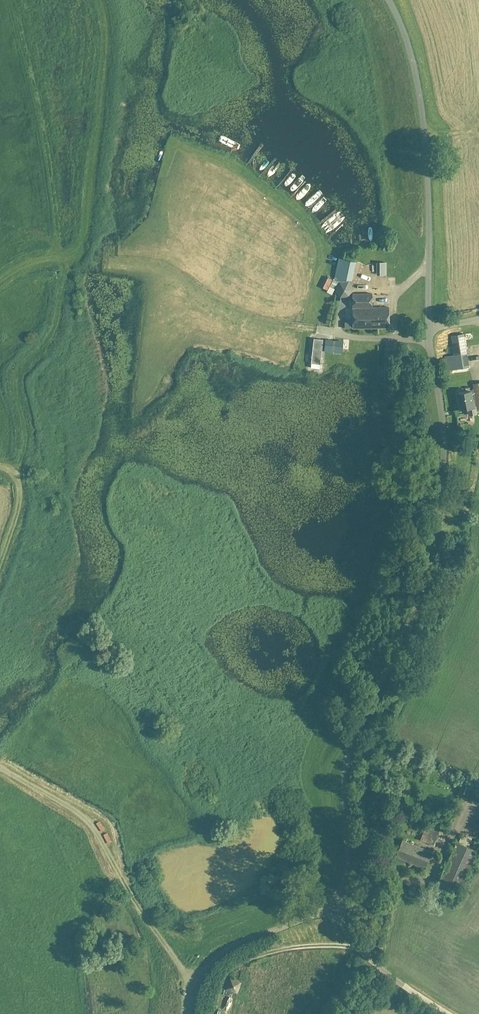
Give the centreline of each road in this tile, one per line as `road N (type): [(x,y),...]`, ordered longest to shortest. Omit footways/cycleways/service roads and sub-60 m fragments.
road 1 (unclassified): [(337,896),(348,851),(349,756),(421,592),(443,467),(429,328),(422,116),(410,50),(389,0)]
road 2 (track): [(0,768),(86,819),(185,977),(198,984)]
road 3 (unclassified): [(188,1013),(198,984),(223,953),(321,913)]
road 4 (unclassified): [(446,1013),(380,970),(340,922)]

